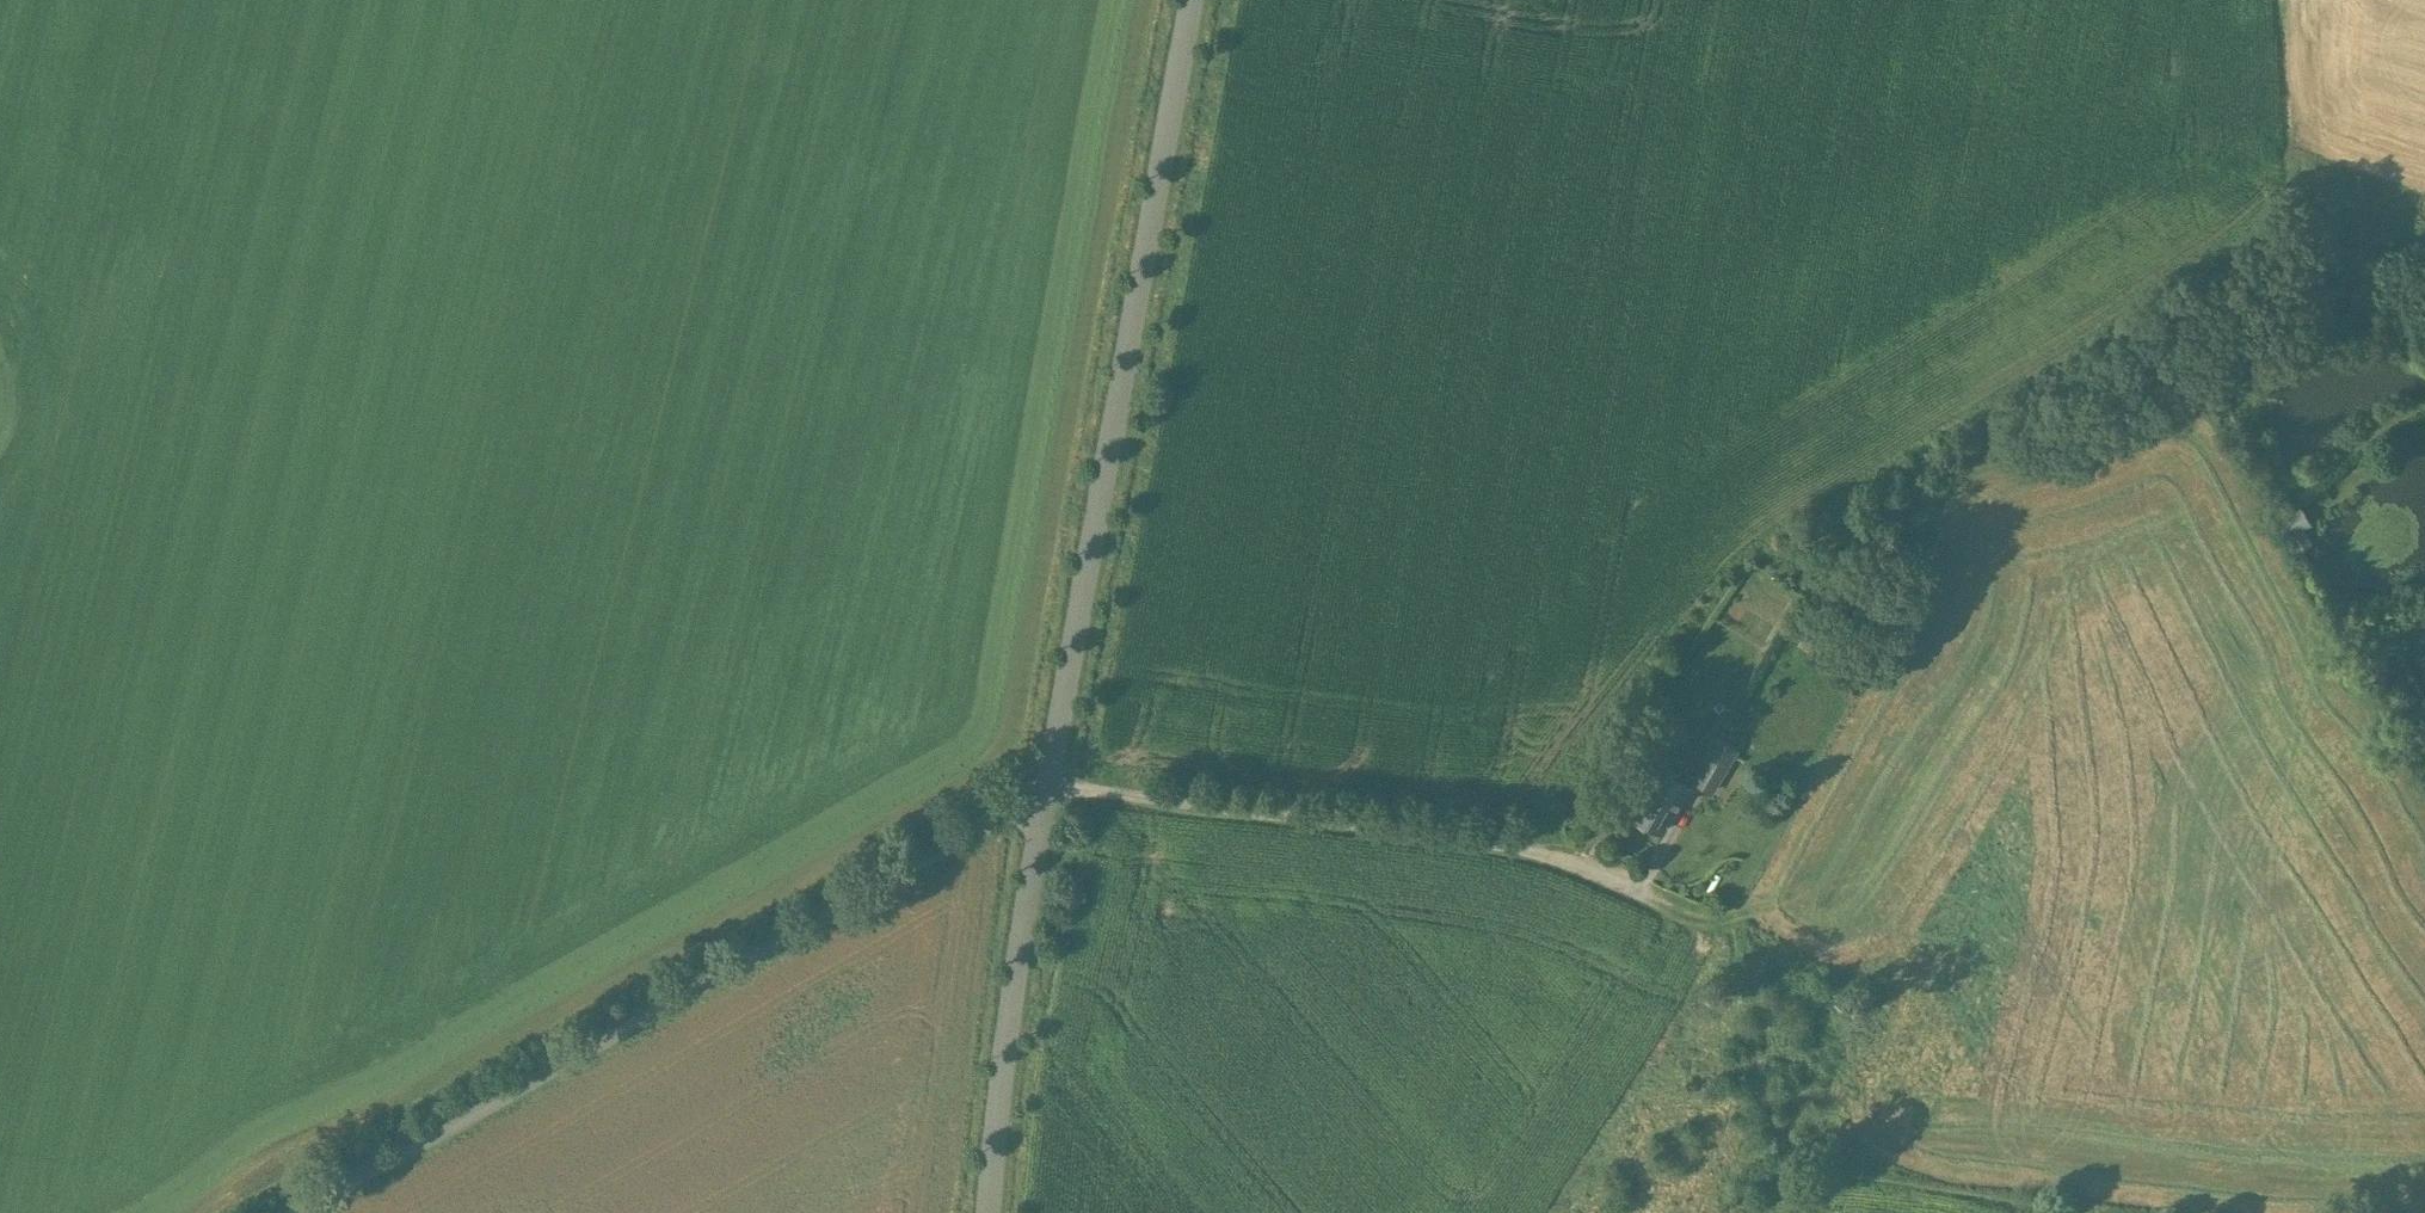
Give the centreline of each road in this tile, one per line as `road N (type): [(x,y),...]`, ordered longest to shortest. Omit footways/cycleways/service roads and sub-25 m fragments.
road 1 (tertiary): [(988,1212),(1003,1052),(1046,788),(1191,0)]
road 2 (track): [(303,1212),(1046,788)]

